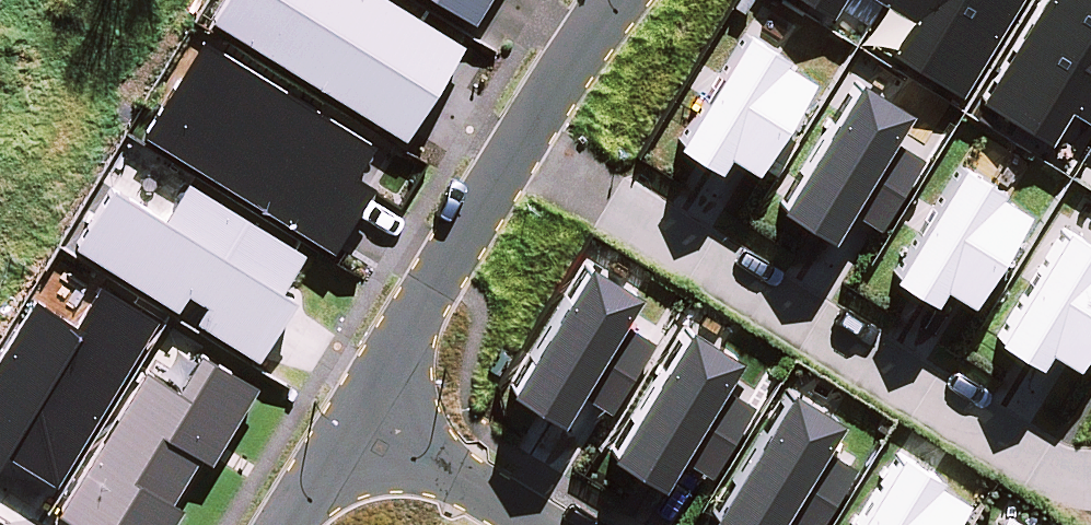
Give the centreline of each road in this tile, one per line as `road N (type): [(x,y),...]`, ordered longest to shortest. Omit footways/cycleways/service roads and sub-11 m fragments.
road 1 (residential): [(1090,479),(1030,462),(515,154)]
road 2 (residential): [(358,423),(515,154)]
road 3 (residential): [(358,423),(531,524)]
road 4 (residential): [(515,154),(617,0)]
road 5 (residential): [(295,524),(358,423)]

